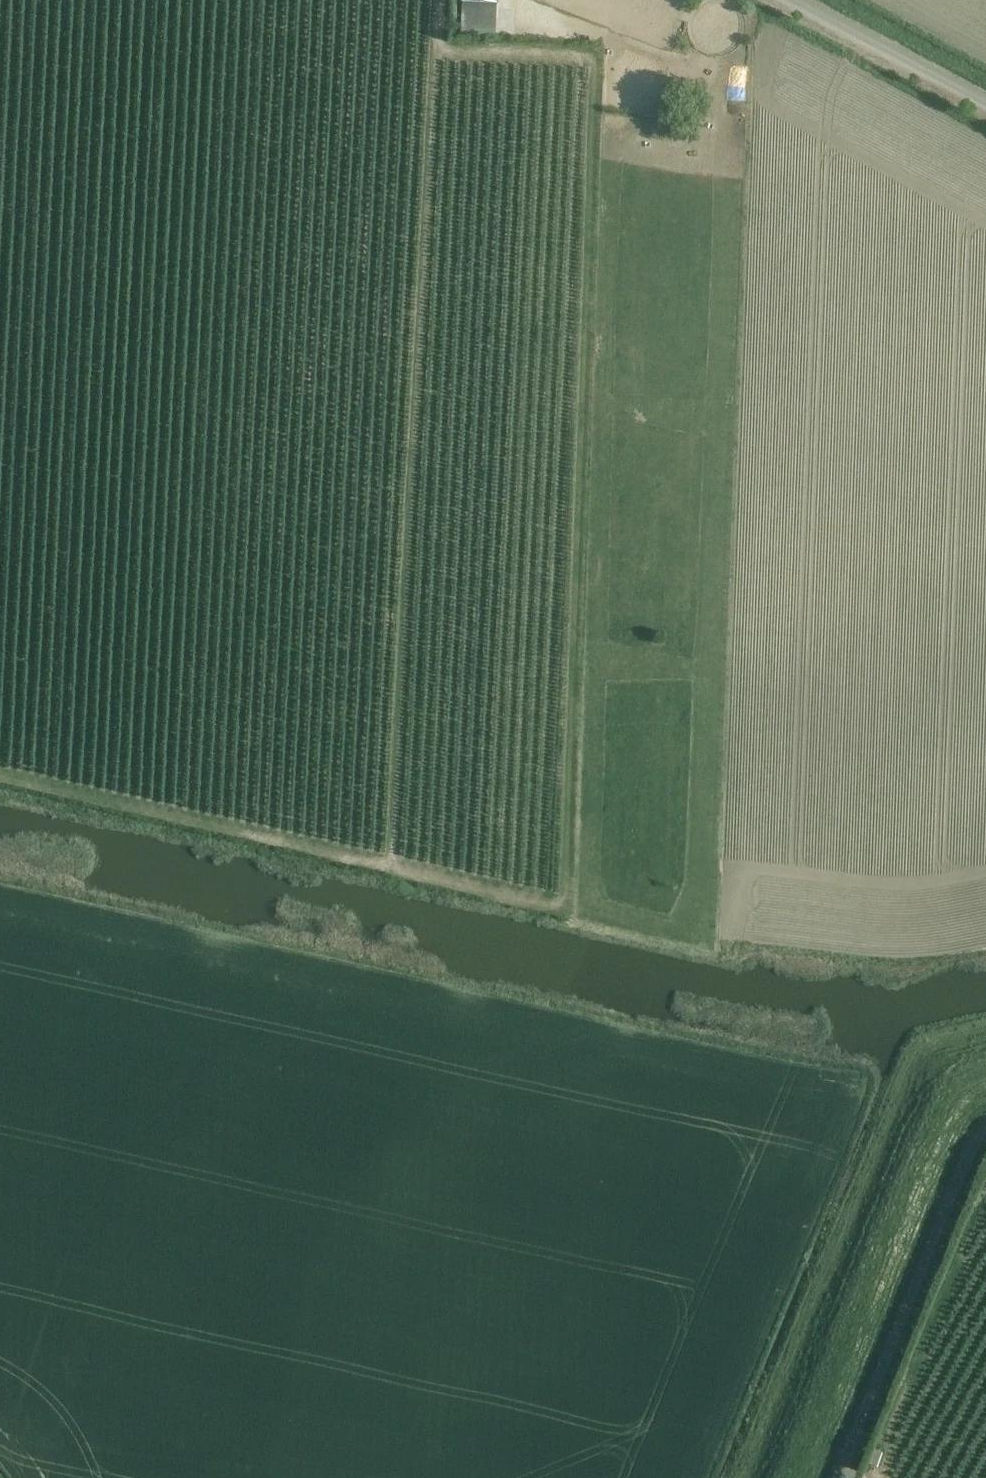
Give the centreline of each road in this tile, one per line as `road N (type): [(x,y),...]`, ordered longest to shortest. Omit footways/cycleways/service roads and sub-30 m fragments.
road 1 (unclassified): [(837,1477),(968,1155),(985,1130)]
road 2 (unclassified): [(985,104),(795,0)]

